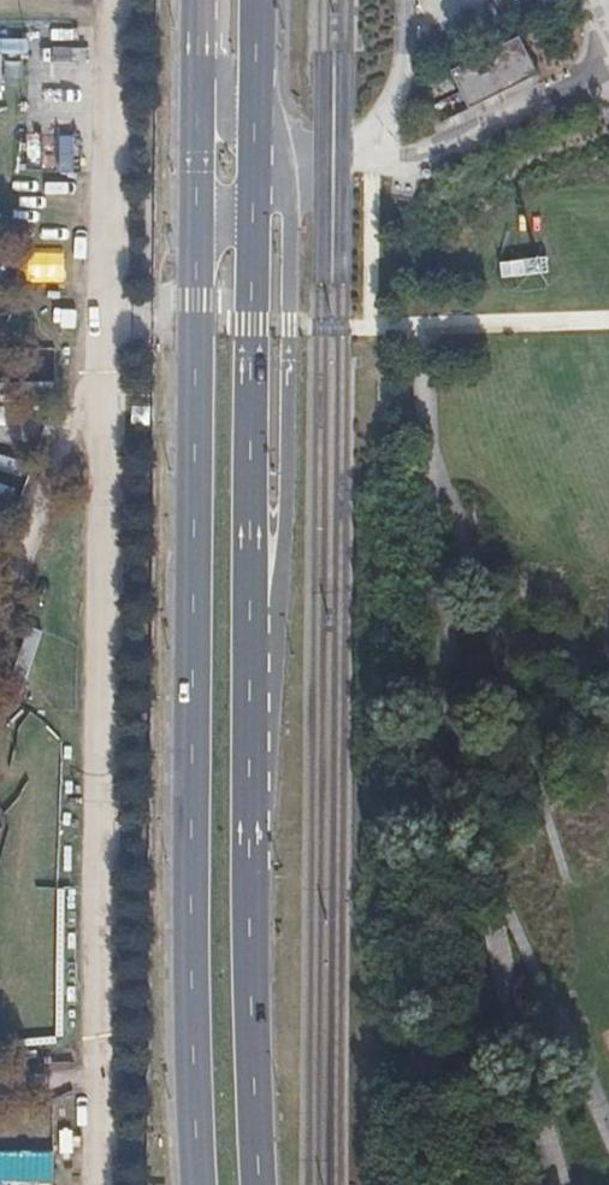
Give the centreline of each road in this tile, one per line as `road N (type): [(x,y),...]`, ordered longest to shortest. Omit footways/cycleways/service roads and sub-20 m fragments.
road 1 (primary): [(259,1184),(250,916),(258,0)]
road 2 (primary): [(200,0),(192,814),(200,1184)]
road 3 (track): [(111,173),(98,1184)]
road 4 (track): [(112,0),(111,173)]

